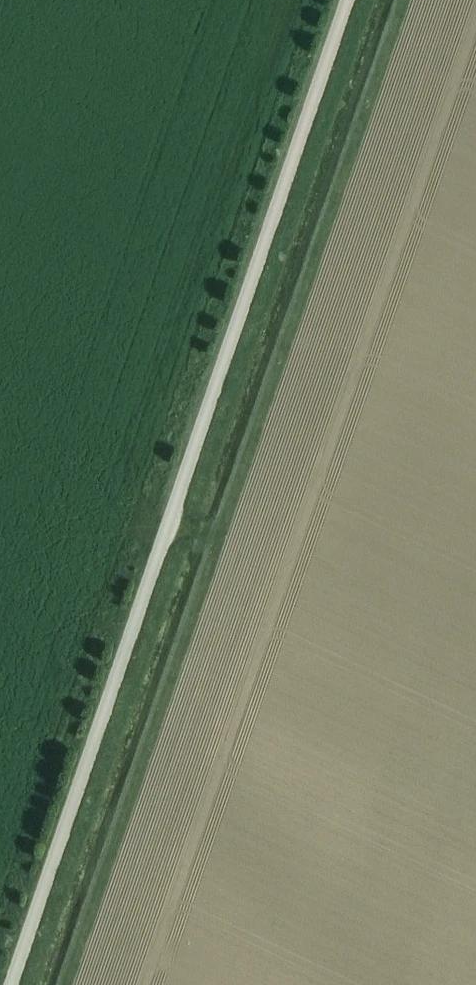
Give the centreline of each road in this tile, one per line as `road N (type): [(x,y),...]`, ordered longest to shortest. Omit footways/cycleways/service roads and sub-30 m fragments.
road 1 (track): [(11,984),(348,0)]

